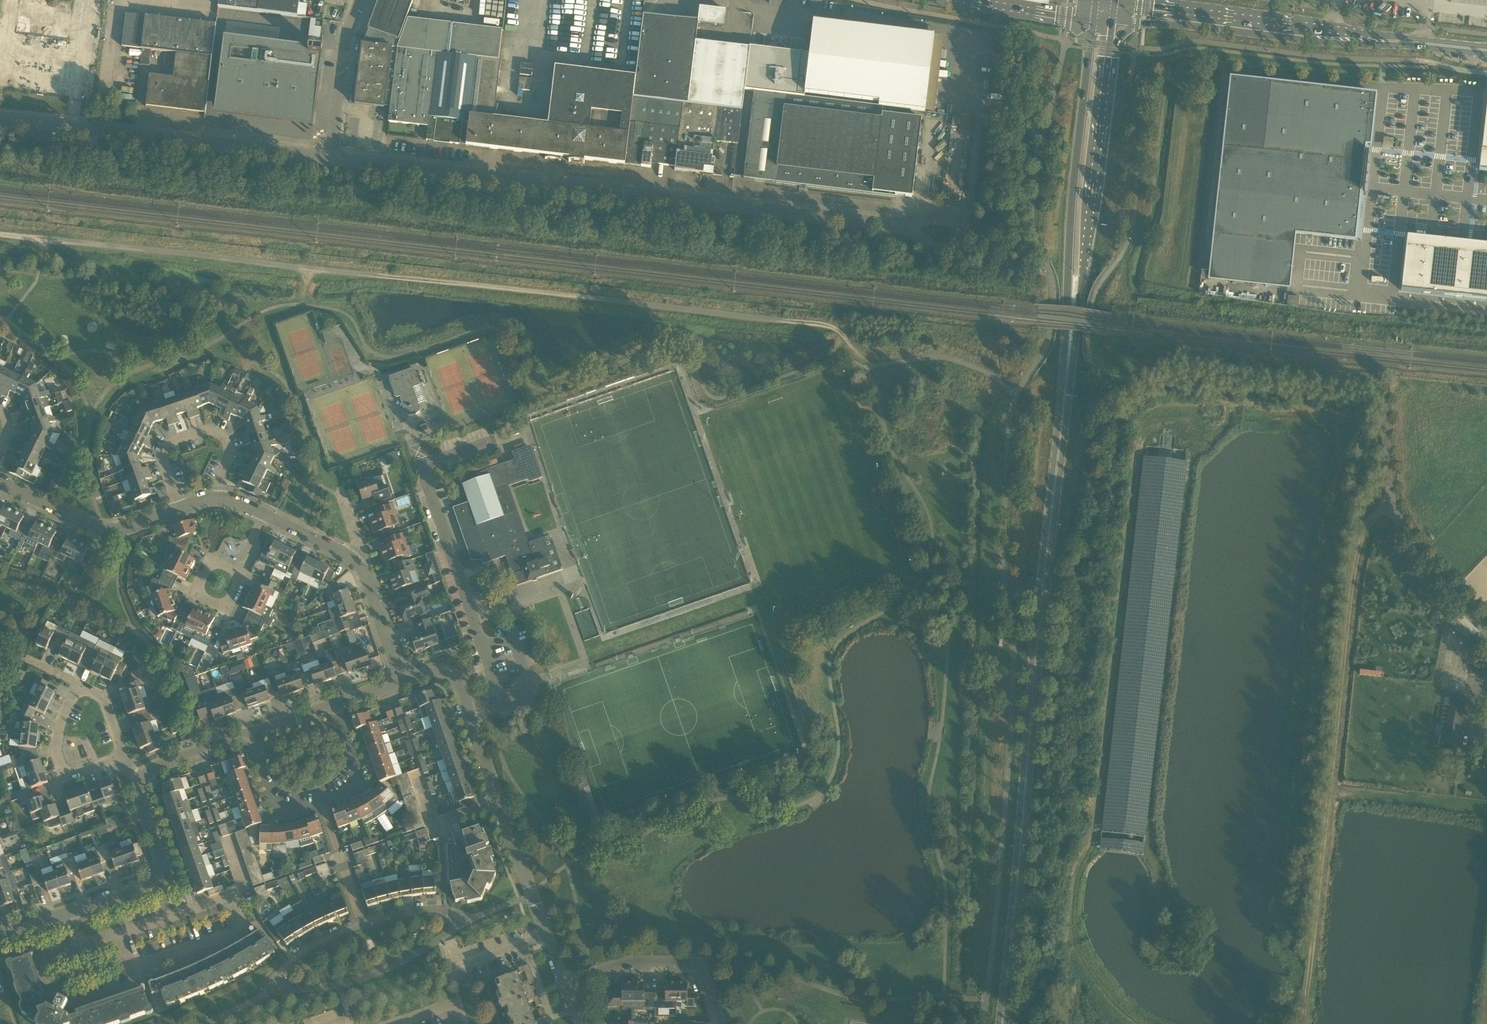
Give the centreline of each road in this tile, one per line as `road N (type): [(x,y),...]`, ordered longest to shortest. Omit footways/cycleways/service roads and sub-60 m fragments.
road 1 (track): [(849,360),(835,328),(0,234)]
road 2 (primary): [(1001,1023),(1069,355)]
road 3 (unclassified): [(910,227),(329,157)]
road 4 (primary): [(1093,19),(1070,252),(1069,355)]
road 5 (primary): [(1069,355),(1113,21)]
road 6 (unclassified): [(329,157),(0,114)]
road 7 (primary): [(1486,51),(1177,19)]
road 8 (residential): [(483,649),(422,464),(492,440)]
road 9 (residential): [(136,962),(242,928),(235,901),(118,936)]
road 10 (residential): [(132,775),(159,875),(149,886),(71,908)]
road 11 (residential): [(214,499),(229,445),(207,429),(174,438),(163,454),(179,509)]
road 12 (residential): [(136,962),(132,987),(83,1006),(50,990),(40,959),(83,946)]
road 13 (residential): [(0,483),(84,523),(115,529),(179,509)]
road 14 (unclassified): [(1296,288),(1486,309)]
road 15 (unclassified): [(1486,634),(1412,546),(1390,487)]
road 16 (unclassified): [(329,157),(343,47),(359,0)]
road 17 (residential): [(124,757),(80,775),(62,771),(55,742),(76,686)]
road 18 (residential): [(547,937),(501,807)]
road 19 (residential): [(564,982),(658,962),(698,963)]
road 20 (residential): [(365,921),(321,799)]
road 21 (tertiary): [(971,0),(1093,19)]
road 22 (residential): [(321,799),(351,780),(358,754),(342,698)]

